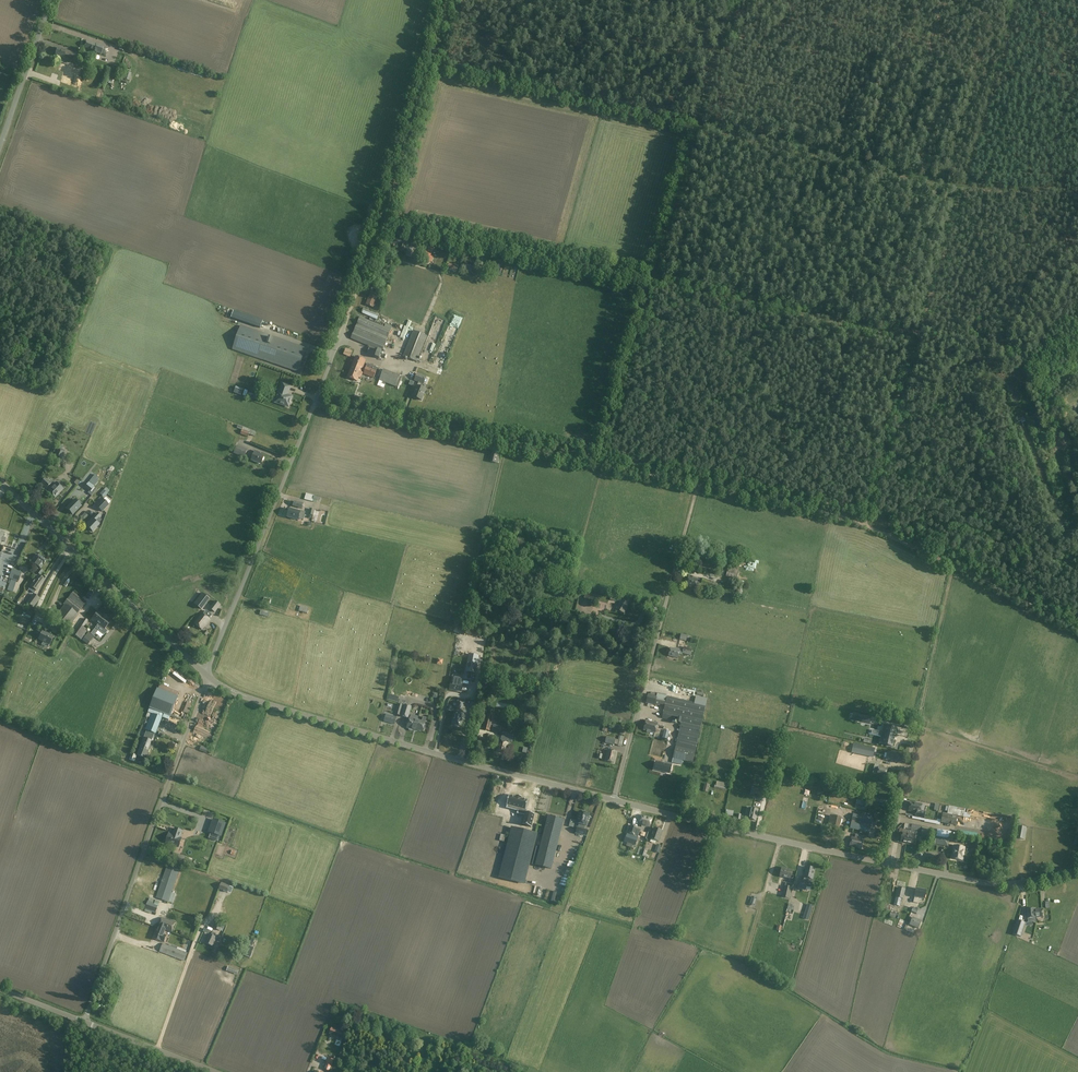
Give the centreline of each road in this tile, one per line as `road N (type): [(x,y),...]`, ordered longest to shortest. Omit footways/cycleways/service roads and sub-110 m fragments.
road 1 (track): [(429,66),(947,186),(1077,194)]
road 2 (track): [(1077,629),(834,514),(508,444)]
road 3 (track): [(1019,0),(866,525)]
road 4 (track): [(384,222),(918,338)]
road 5 (track): [(734,0),(604,465)]
road 6 (tertiary): [(614,800),(260,702),(207,676)]
road 7 (unclassified): [(207,676),(345,323)]
road 8 (unclassified): [(84,1022),(207,676)]
road 9 (track): [(345,323),(386,215),(449,0)]
road 10 (tertiary): [(207,676),(0,482)]
road 11 (tertiary): [(887,863),(614,800)]
road 12 (unclassified): [(614,800),(675,568)]
road 13 (track): [(315,402),(508,444)]
road 14 (tertiary): [(1077,870),(995,884),(887,863)]
road 15 (track): [(918,724),(954,566)]
road 16 (unclassified): [(0,145),(51,0)]
road 17 (unclassified): [(887,863),(918,724)]
road 18 (unclassified): [(215,1071),(84,1022)]

